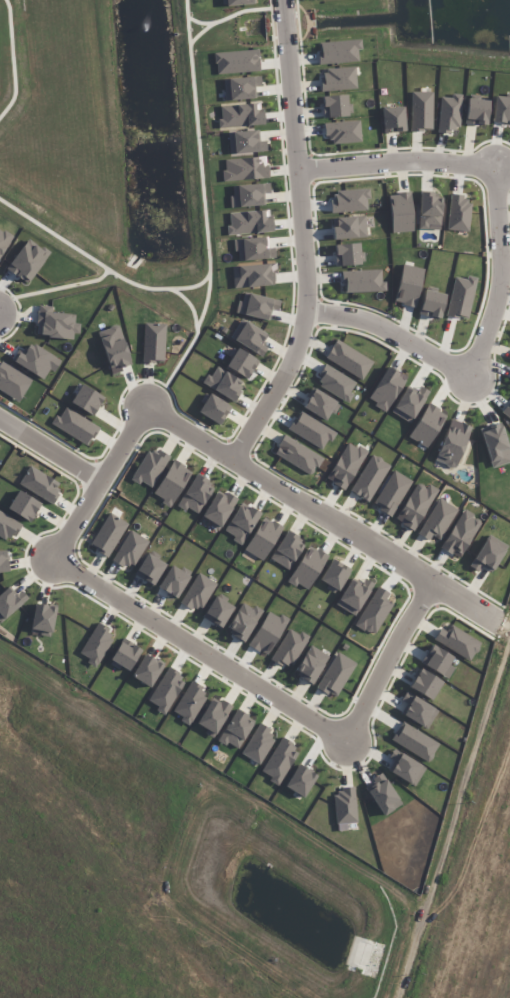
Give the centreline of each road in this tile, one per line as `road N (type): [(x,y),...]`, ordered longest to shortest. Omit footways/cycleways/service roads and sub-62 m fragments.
road 1 (residential): [(427,577),(346,740),(57,560),(145,410)]
road 2 (residential): [(310,313),(373,320),(473,377),(504,261),(497,168),(298,172)]
road 3 (residential): [(145,410),(506,622)]
road 4 (residential): [(291,86),(310,313),(242,464)]
road 5 (residential): [(0,418),(102,483)]

